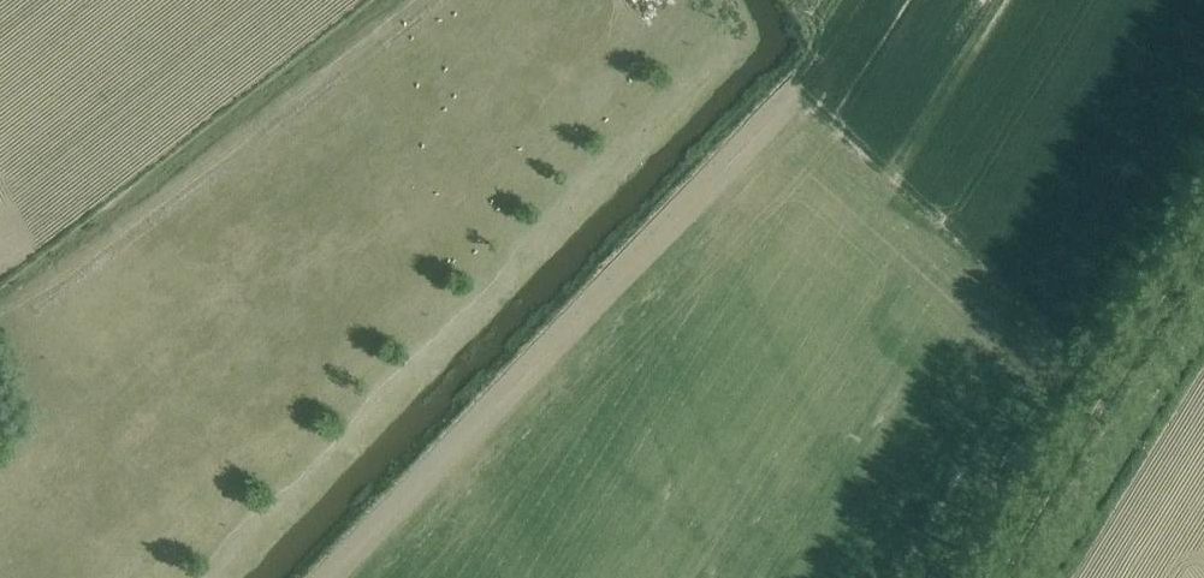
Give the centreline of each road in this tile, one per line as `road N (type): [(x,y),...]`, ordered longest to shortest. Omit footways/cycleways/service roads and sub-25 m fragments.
road 1 (track): [(997,577),(1203,244)]

